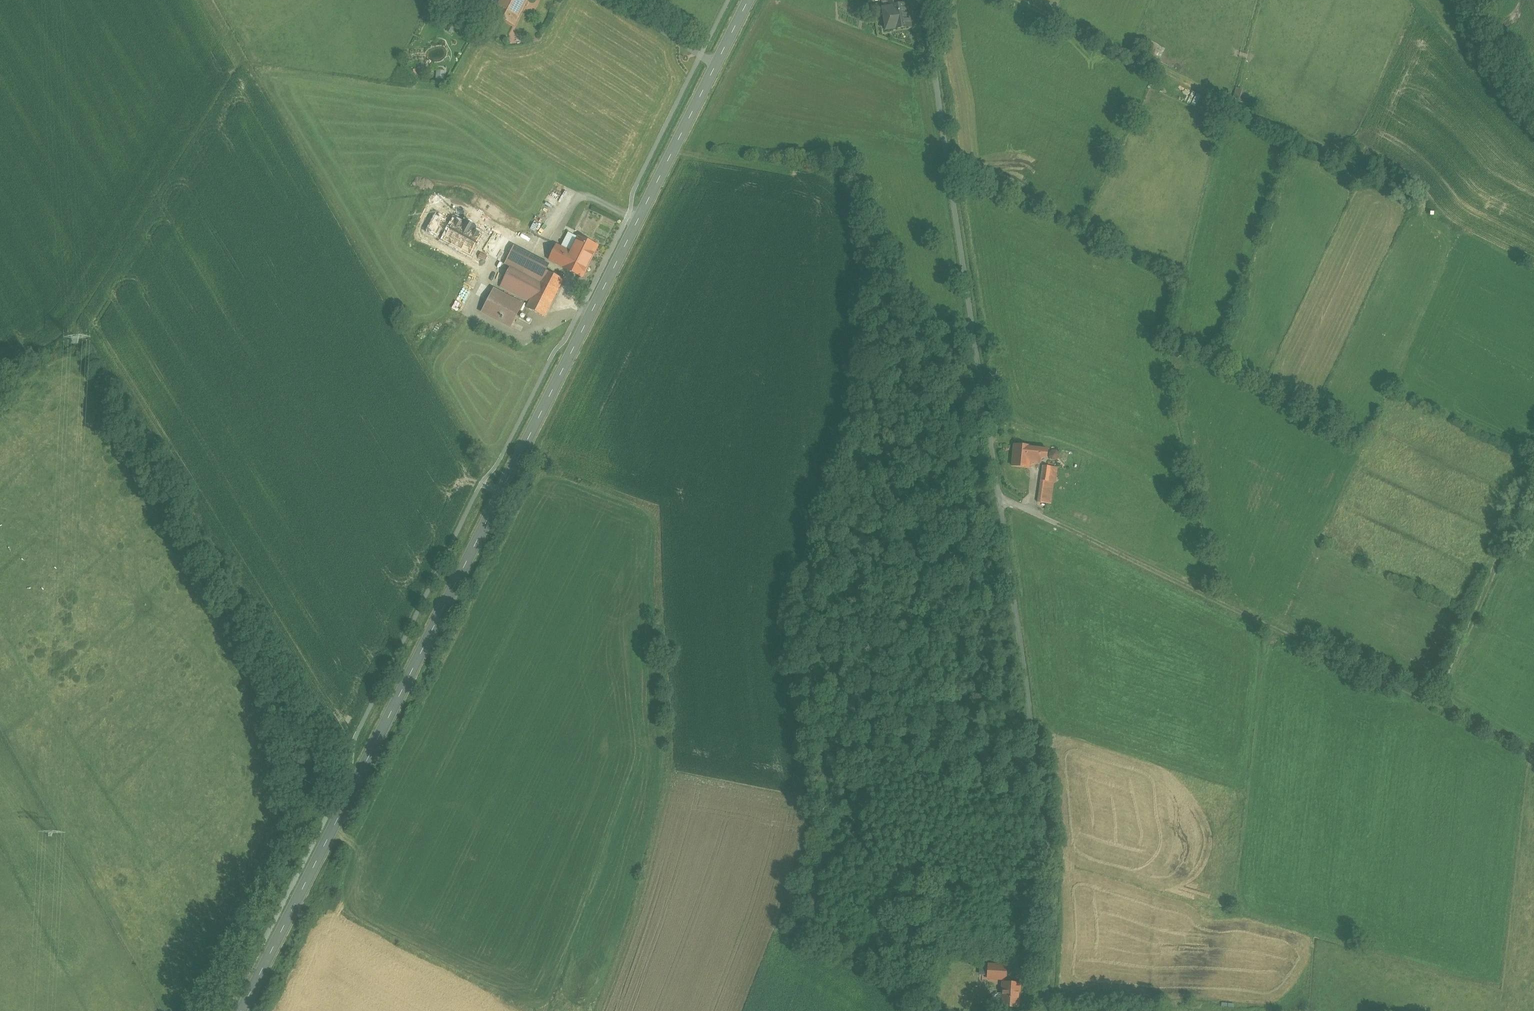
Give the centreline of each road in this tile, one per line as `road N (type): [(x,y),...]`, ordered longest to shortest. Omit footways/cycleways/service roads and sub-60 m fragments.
road 1 (tertiary): [(747,0),(243,1010)]
road 2 (unclassified): [(926,0),(1042,803),(1052,911),(1044,1010)]
road 3 (track): [(1533,751),(996,483)]
road 4 (track): [(1533,107),(1510,74),(1482,0)]

